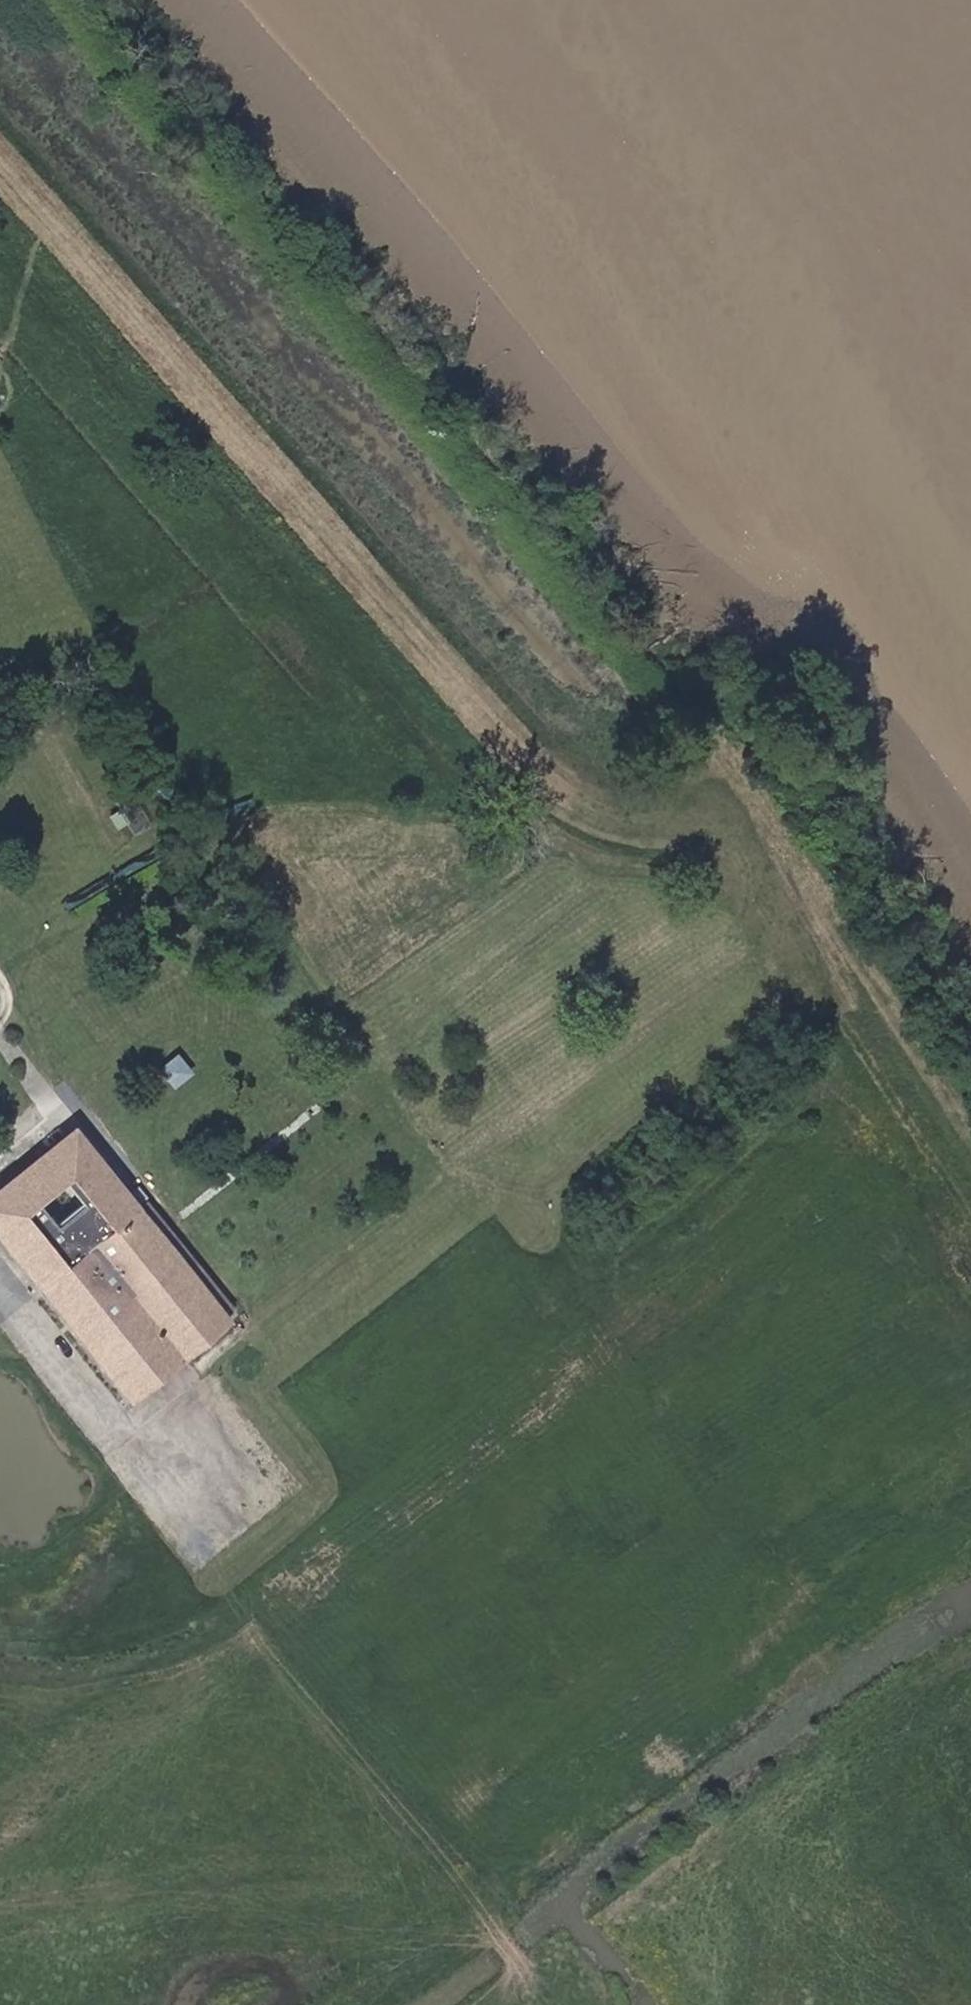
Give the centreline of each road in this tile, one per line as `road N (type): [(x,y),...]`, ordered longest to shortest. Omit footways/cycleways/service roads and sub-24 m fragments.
road 1 (unclassified): [(4,1292),(181,1510),(255,1451)]

